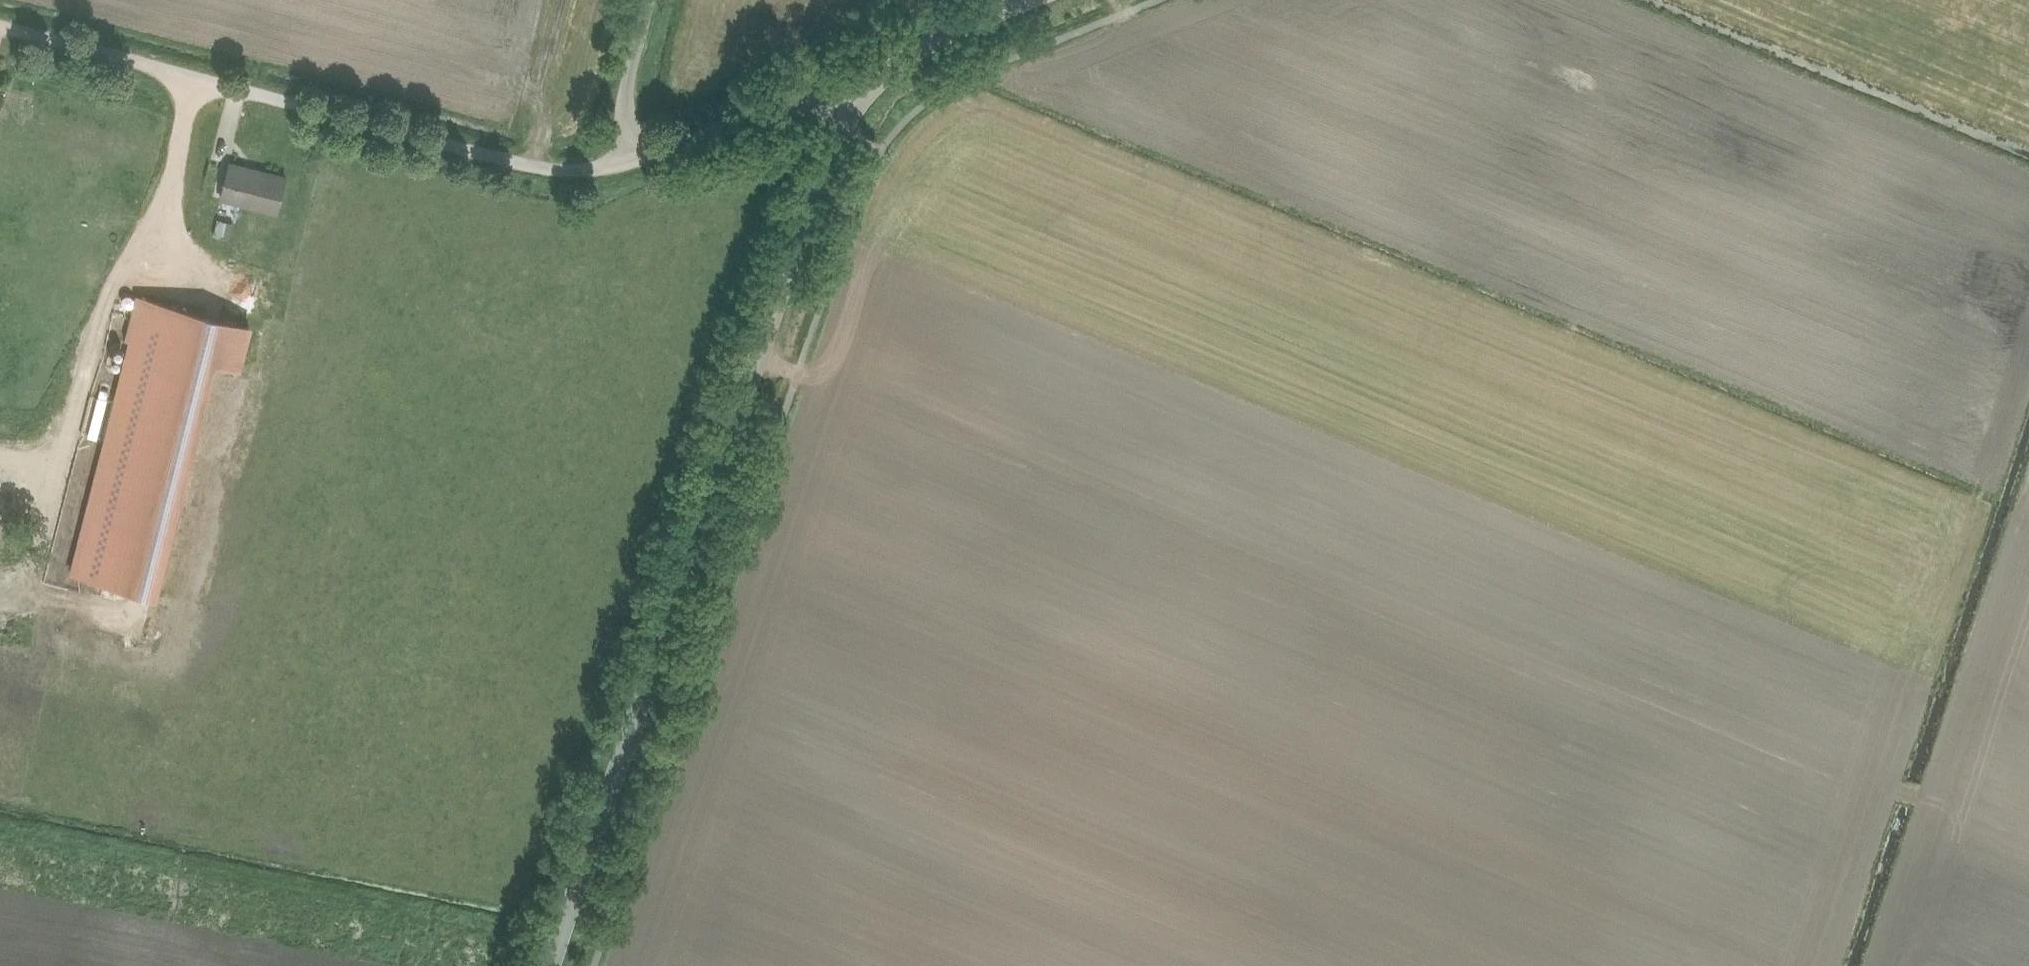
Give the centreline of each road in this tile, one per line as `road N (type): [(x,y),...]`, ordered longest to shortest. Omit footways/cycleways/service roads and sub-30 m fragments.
road 1 (secondary): [(551,965),(816,193),(852,117)]
road 2 (unclassified): [(637,157),(553,169),(0,29)]
road 3 (unclassified): [(852,117),(822,105),(781,110),(637,157)]
road 4 (secondary): [(852,117),(940,39),(1032,0)]
road 5 (unclassified): [(637,157),(627,77),(647,0)]

